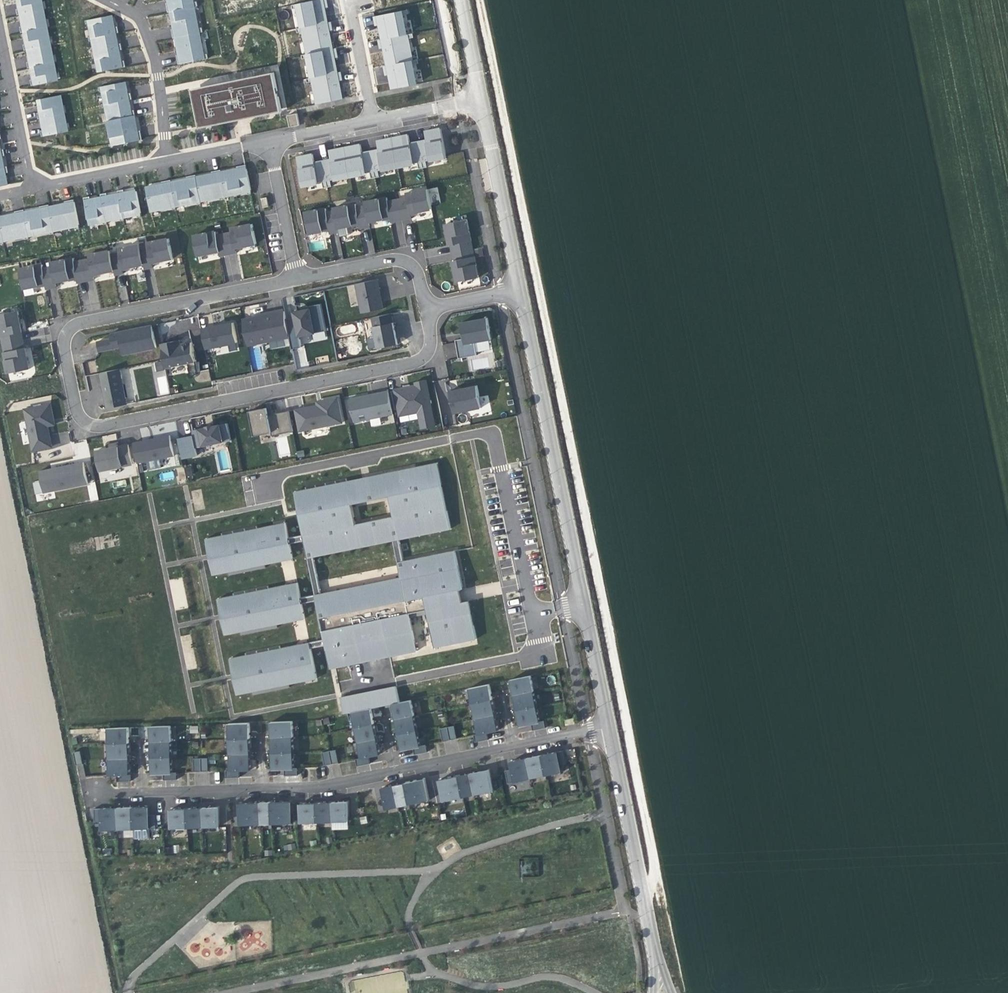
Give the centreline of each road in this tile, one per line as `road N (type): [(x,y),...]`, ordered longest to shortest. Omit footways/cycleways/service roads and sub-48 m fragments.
road 1 (track): [(640,890),(658,870),(481,0)]
road 2 (residential): [(297,284),(79,331),(69,352),(83,411),(106,423),(409,362),(424,349),(423,311)]
road 3 (residential): [(608,730),(520,290)]
road 4 (residential): [(661,992),(608,730)]
road 5 (residential): [(520,290),(478,99)]
road 6 (residential): [(105,0),(144,28),(172,159)]
road 7 (residential): [(37,186),(0,20)]
road 8 (residential): [(423,311),(417,281),(399,267),(297,284)]
road 9 (residential): [(266,141),(297,284)]
road 10 (residential): [(172,159),(37,186)]
road 11 (residential): [(396,772),(264,790)]
road 12 (residential): [(513,748),(396,772)]

